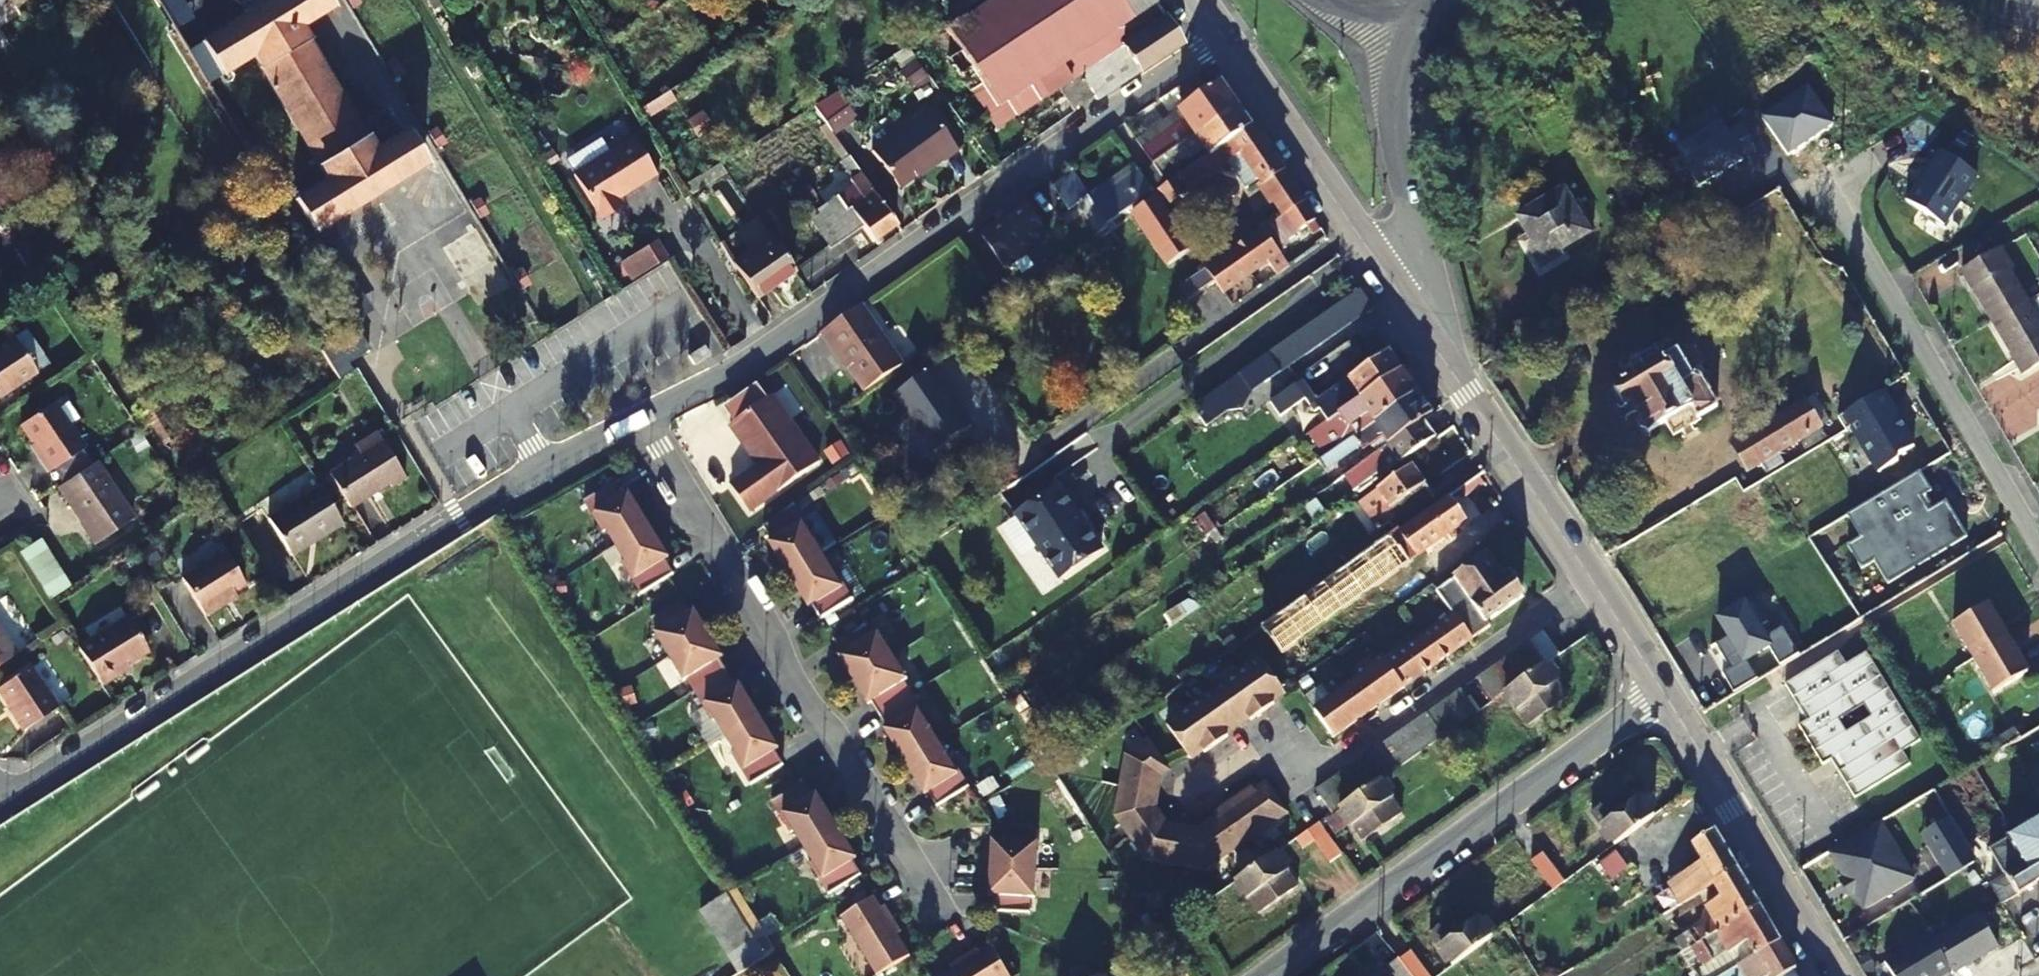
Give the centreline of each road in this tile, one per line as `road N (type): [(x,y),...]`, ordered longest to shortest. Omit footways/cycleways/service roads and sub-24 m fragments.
road 1 (residential): [(645,426),(285,621),(0,799)]
road 2 (residential): [(1223,37),(753,362),(645,426)]
road 3 (residential): [(645,426),(950,926)]
road 4 (residential): [(1269,975),(1663,697)]
road 5 (tertiary): [(1407,314),(1663,697)]
road 6 (residential): [(2038,545),(1854,236),(1814,198)]
road 7 (tertiary): [(1407,314),(1223,37)]
road 8 (tertiary): [(1834,975),(1663,697)]
road 9 (residential): [(1407,314),(1423,266),(1395,132),(1411,13)]

